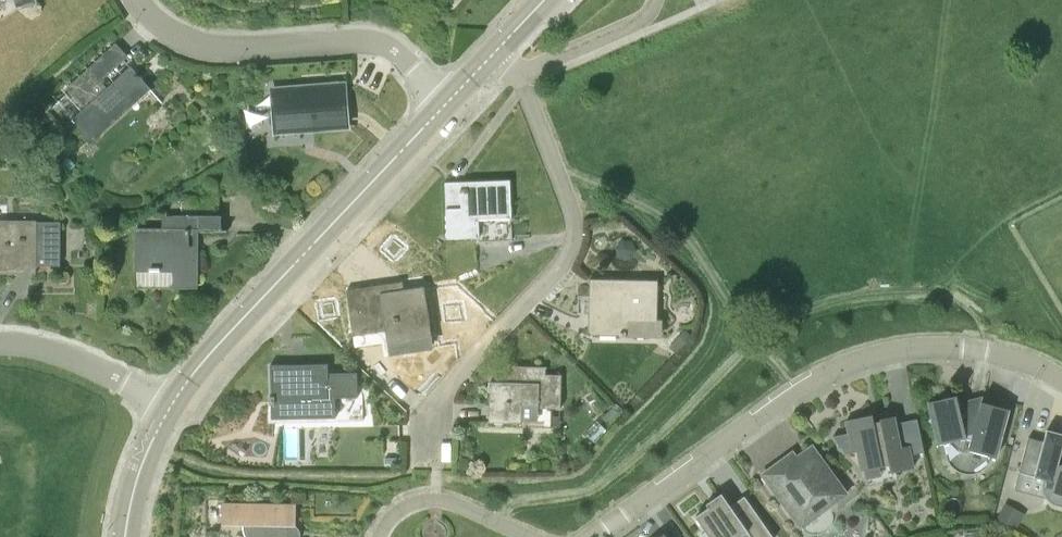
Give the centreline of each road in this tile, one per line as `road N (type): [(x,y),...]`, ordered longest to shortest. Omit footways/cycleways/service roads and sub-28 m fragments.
road 1 (residential): [(1061,378),(970,348),(912,342),(853,354),(584,536)]
road 2 (residential): [(421,465),(427,398),(549,271),(573,214),(519,69),(495,53)]
road 3 (tertiary): [(171,402),(228,328),(446,101)]
road 4 (residential): [(446,101),(384,42),(221,45),(184,34),(154,17),(144,0)]
road 5 (residential): [(171,402),(47,349),(0,341)]
road 6 (residential): [(519,536),(430,498),(406,503),(378,536)]
road 7 (tertiary): [(124,536),(124,514),(171,402)]

